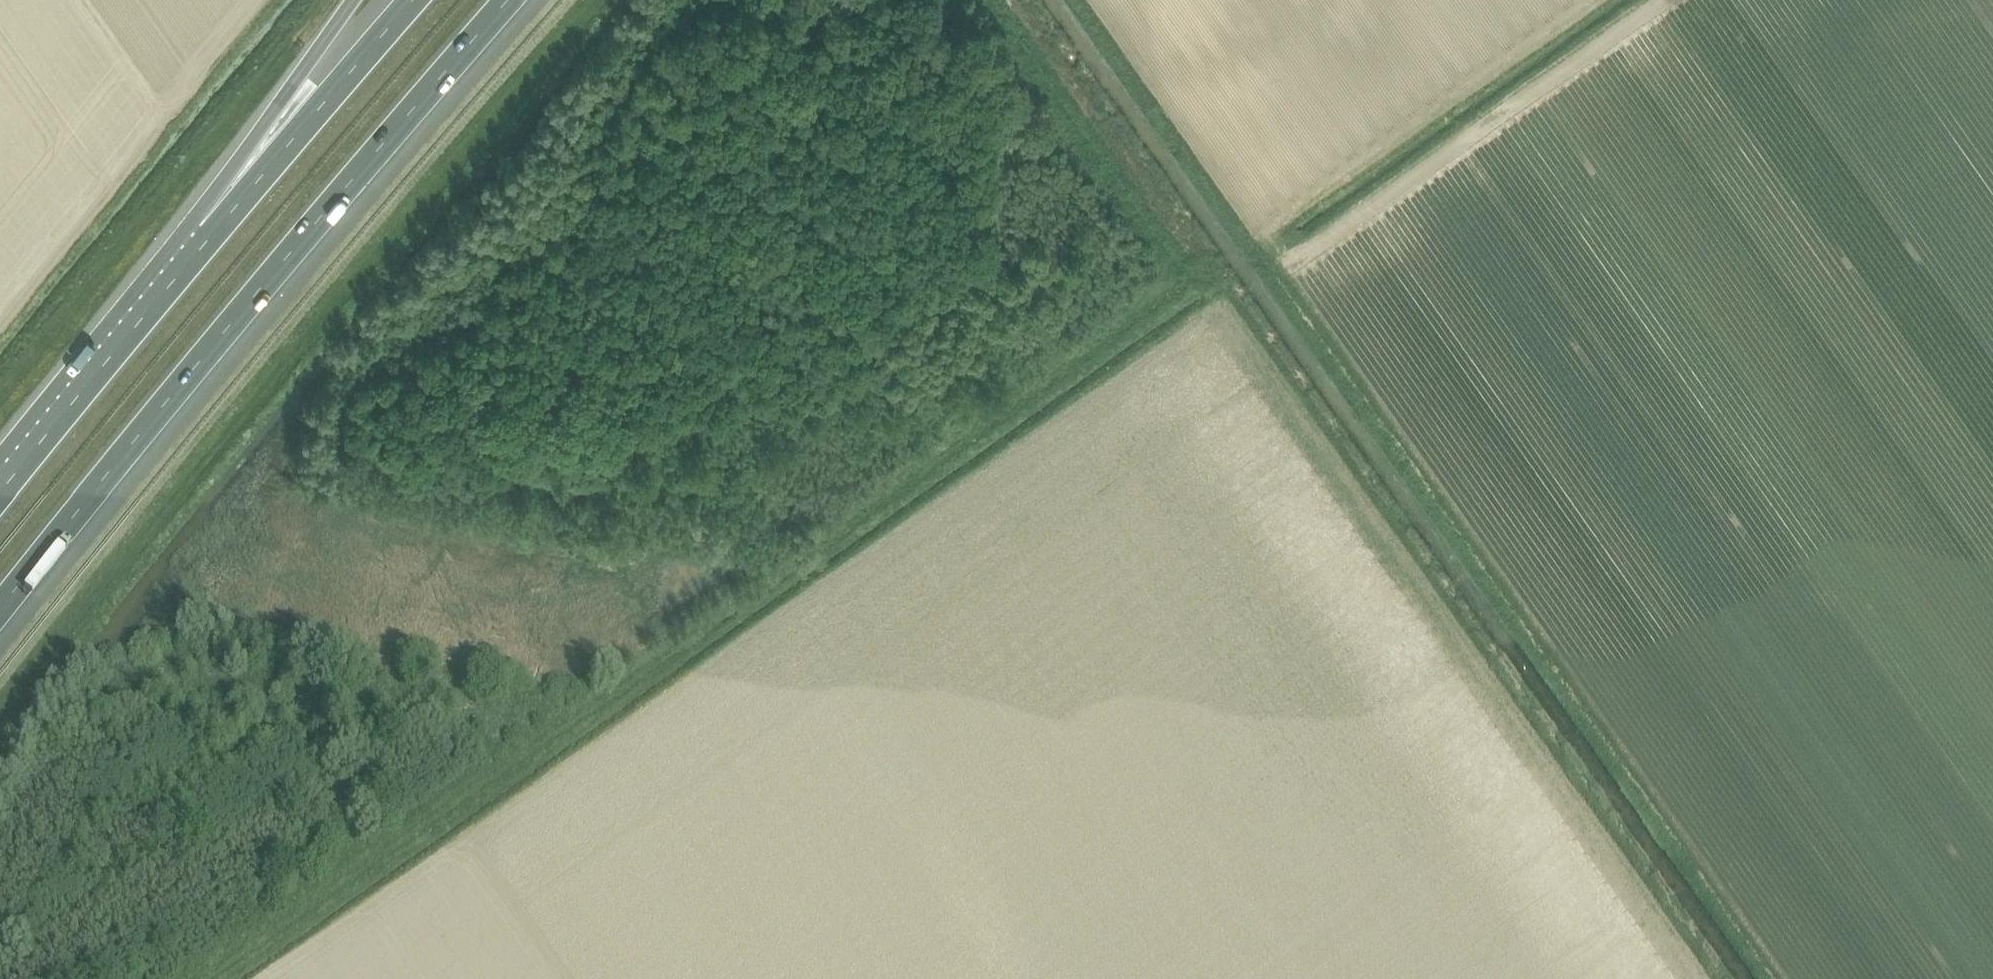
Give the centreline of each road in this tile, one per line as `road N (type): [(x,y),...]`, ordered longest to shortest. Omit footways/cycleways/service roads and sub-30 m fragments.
road 1 (motorway): [(0,610),(295,246),(509,0)]
road 2 (motorway): [(413,0),(197,253)]
road 3 (motorway): [(197,253),(0,496)]
road 4 (motorway): [(354,0),(194,218),(197,253)]

